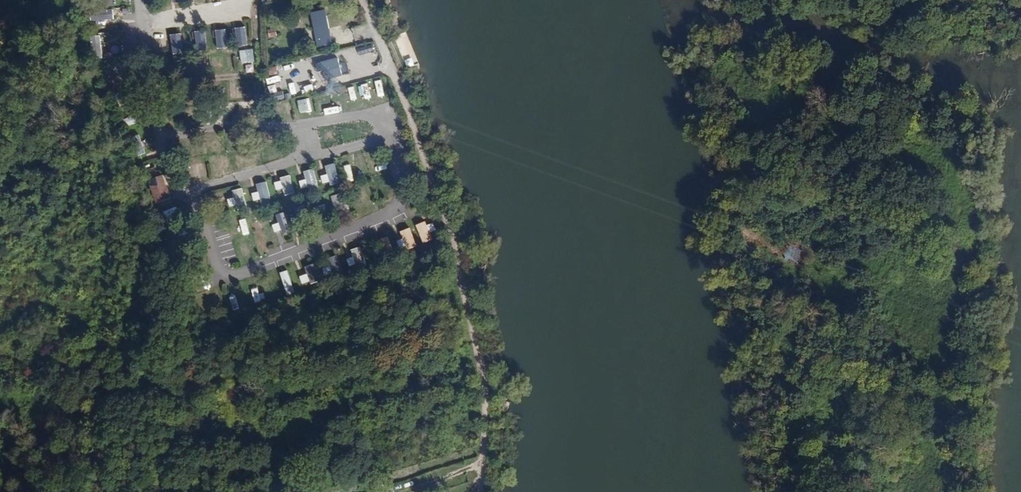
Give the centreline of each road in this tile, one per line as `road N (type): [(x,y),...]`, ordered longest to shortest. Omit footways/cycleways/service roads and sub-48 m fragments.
road 1 (unclassified): [(364,0),(454,240),(484,385),(483,491)]

